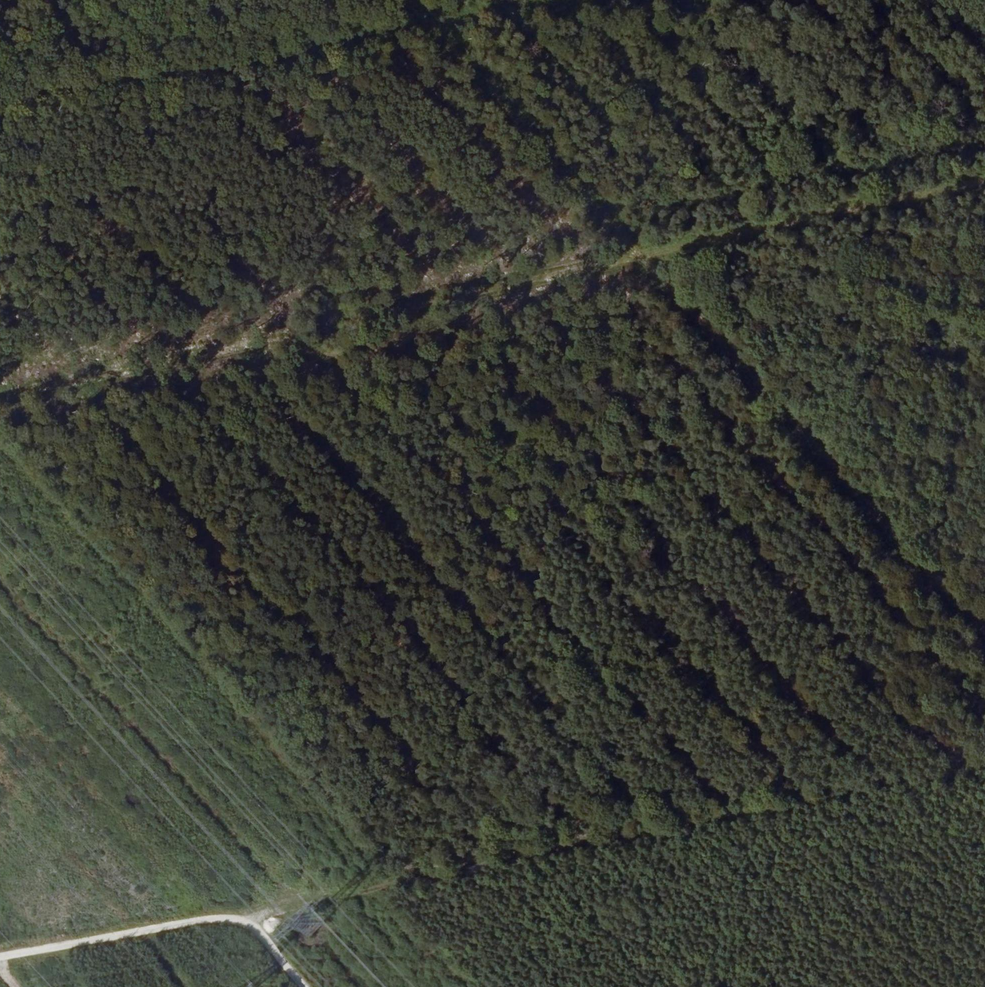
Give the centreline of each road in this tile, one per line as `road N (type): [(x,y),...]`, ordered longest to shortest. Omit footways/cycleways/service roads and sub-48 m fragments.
road 1 (track): [(984,767),(324,897),(278,909),(265,936)]
road 2 (track): [(636,256),(373,310),(363,335),(329,353),(288,340),(0,400)]
road 3 (track): [(984,635),(636,256)]
road 4 (track): [(636,256),(984,182)]
road 5 (track): [(636,256),(404,0)]
road 6 (track): [(0,957),(229,920),(258,927),(300,986)]

